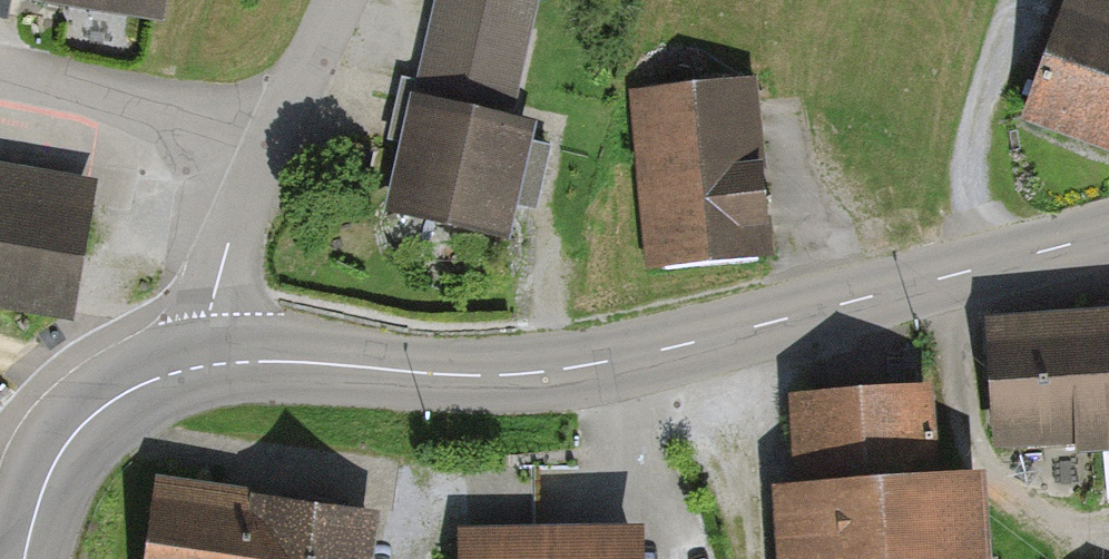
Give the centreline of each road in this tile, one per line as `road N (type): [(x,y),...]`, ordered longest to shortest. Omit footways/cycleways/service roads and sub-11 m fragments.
road 1 (tertiary): [(1108,232),(574,367),(451,375),(283,361),(214,364)]
road 2 (tertiary): [(214,364),(145,383),(81,426),(46,481),(25,558)]
road 3 (residential): [(281,124),(0,74)]
road 4 (residential): [(281,124),(237,221),(210,314),(214,364)]
road 5 (residential): [(336,0),(281,124)]

